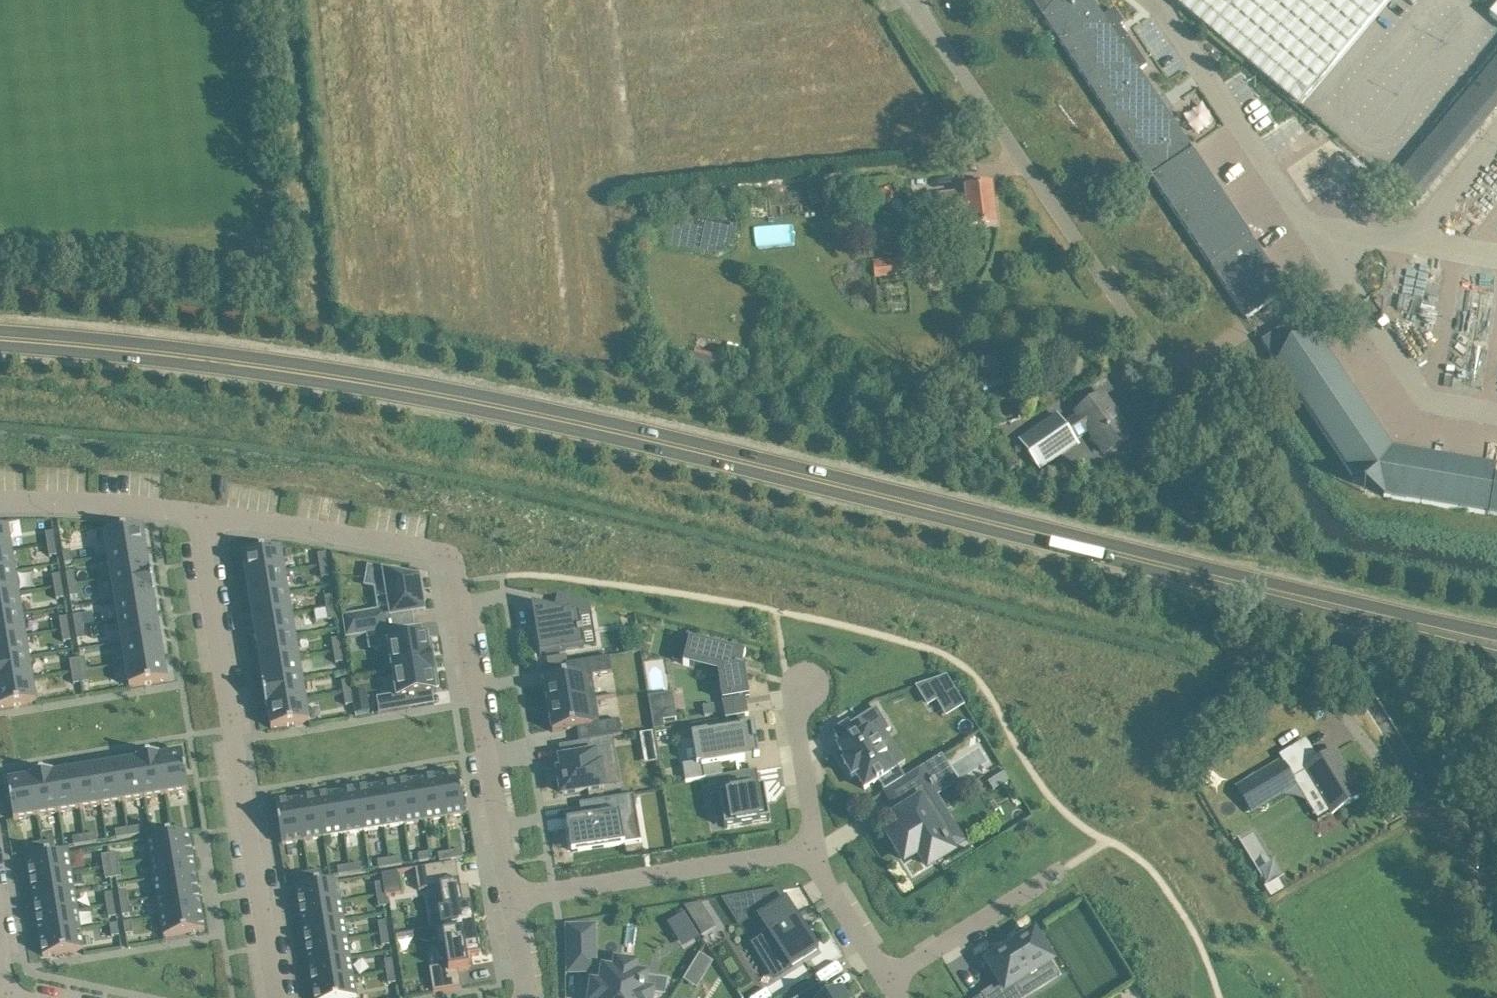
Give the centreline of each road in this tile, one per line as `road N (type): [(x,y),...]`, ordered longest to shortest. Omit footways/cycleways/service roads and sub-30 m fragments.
road 1 (primary): [(1407,623),(534,412),(175,354),(0,338)]
road 2 (residential): [(509,898),(454,564),(440,554),(199,513)]
road 3 (unclassified): [(1204,426),(915,0)]
road 4 (residential): [(199,513),(277,997)]
road 5 (residential): [(509,898),(811,850)]
road 6 (residential): [(886,979),(1060,871)]
road 7 (residential): [(199,513),(0,502)]
road 8 (residential): [(793,684),(811,850)]
road 9 (residential): [(811,850),(886,979)]
road 10 (unclassified): [(1496,909),(1430,798)]

